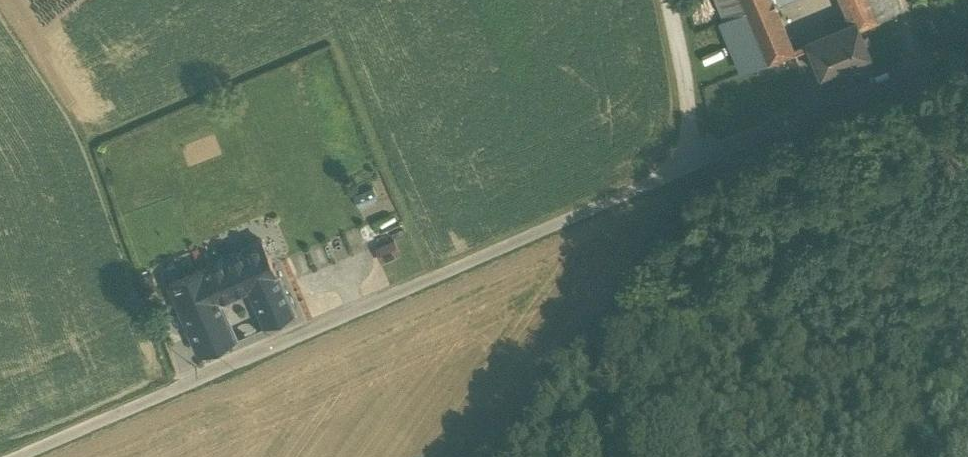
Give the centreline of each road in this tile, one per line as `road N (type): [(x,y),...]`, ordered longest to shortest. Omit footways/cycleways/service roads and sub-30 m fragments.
road 1 (residential): [(20,456),(697,158),(967,54)]
road 2 (track): [(668,0),(697,158)]

